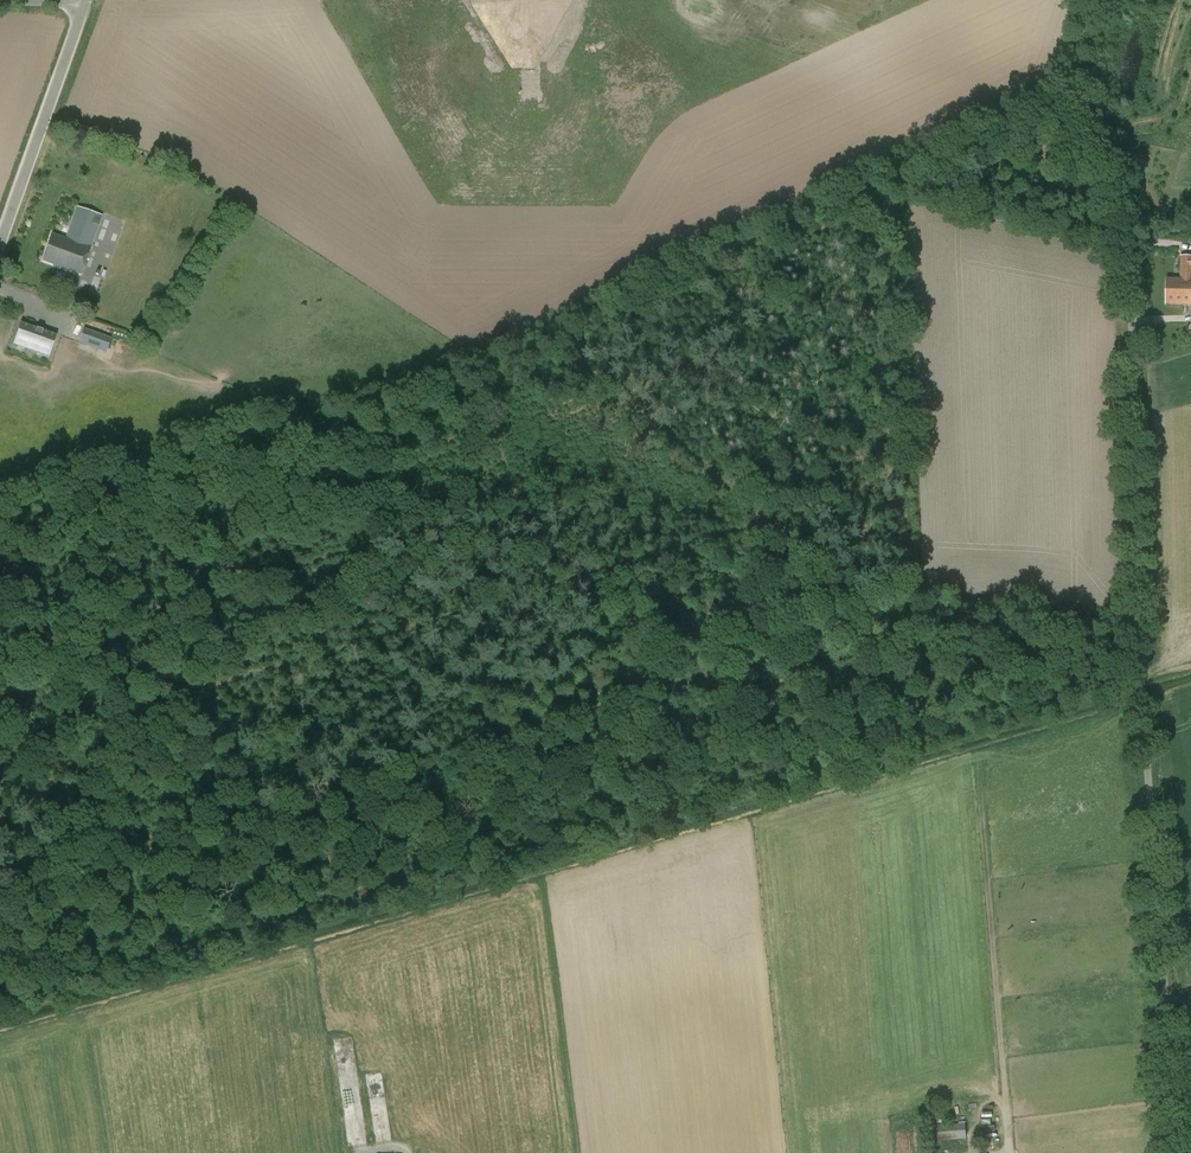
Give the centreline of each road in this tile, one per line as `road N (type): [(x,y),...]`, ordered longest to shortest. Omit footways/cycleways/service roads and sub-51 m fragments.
road 1 (unclassified): [(1180,1152),(1141,654),(1127,233),(1081,115),(1078,78),(1100,0)]
road 2 (tertiary): [(0,252),(84,4)]

